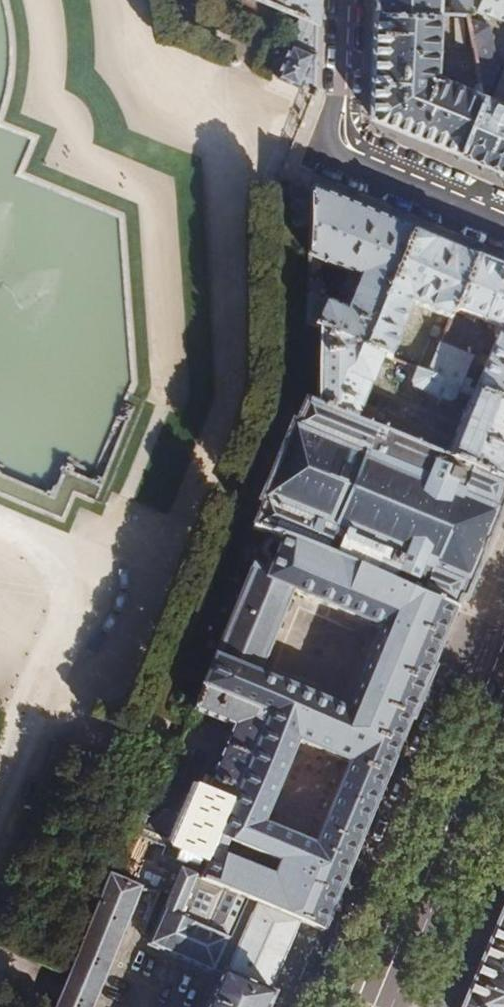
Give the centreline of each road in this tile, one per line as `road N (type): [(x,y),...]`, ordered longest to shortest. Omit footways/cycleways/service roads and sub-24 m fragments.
road 1 (residential): [(342,0),(328,146),(334,156),(503,224)]
road 2 (primary): [(503,682),(432,851)]
road 3 (primary): [(432,851),(400,902),(361,1006)]
road 4 (primary): [(392,1006),(432,898),(432,851)]

